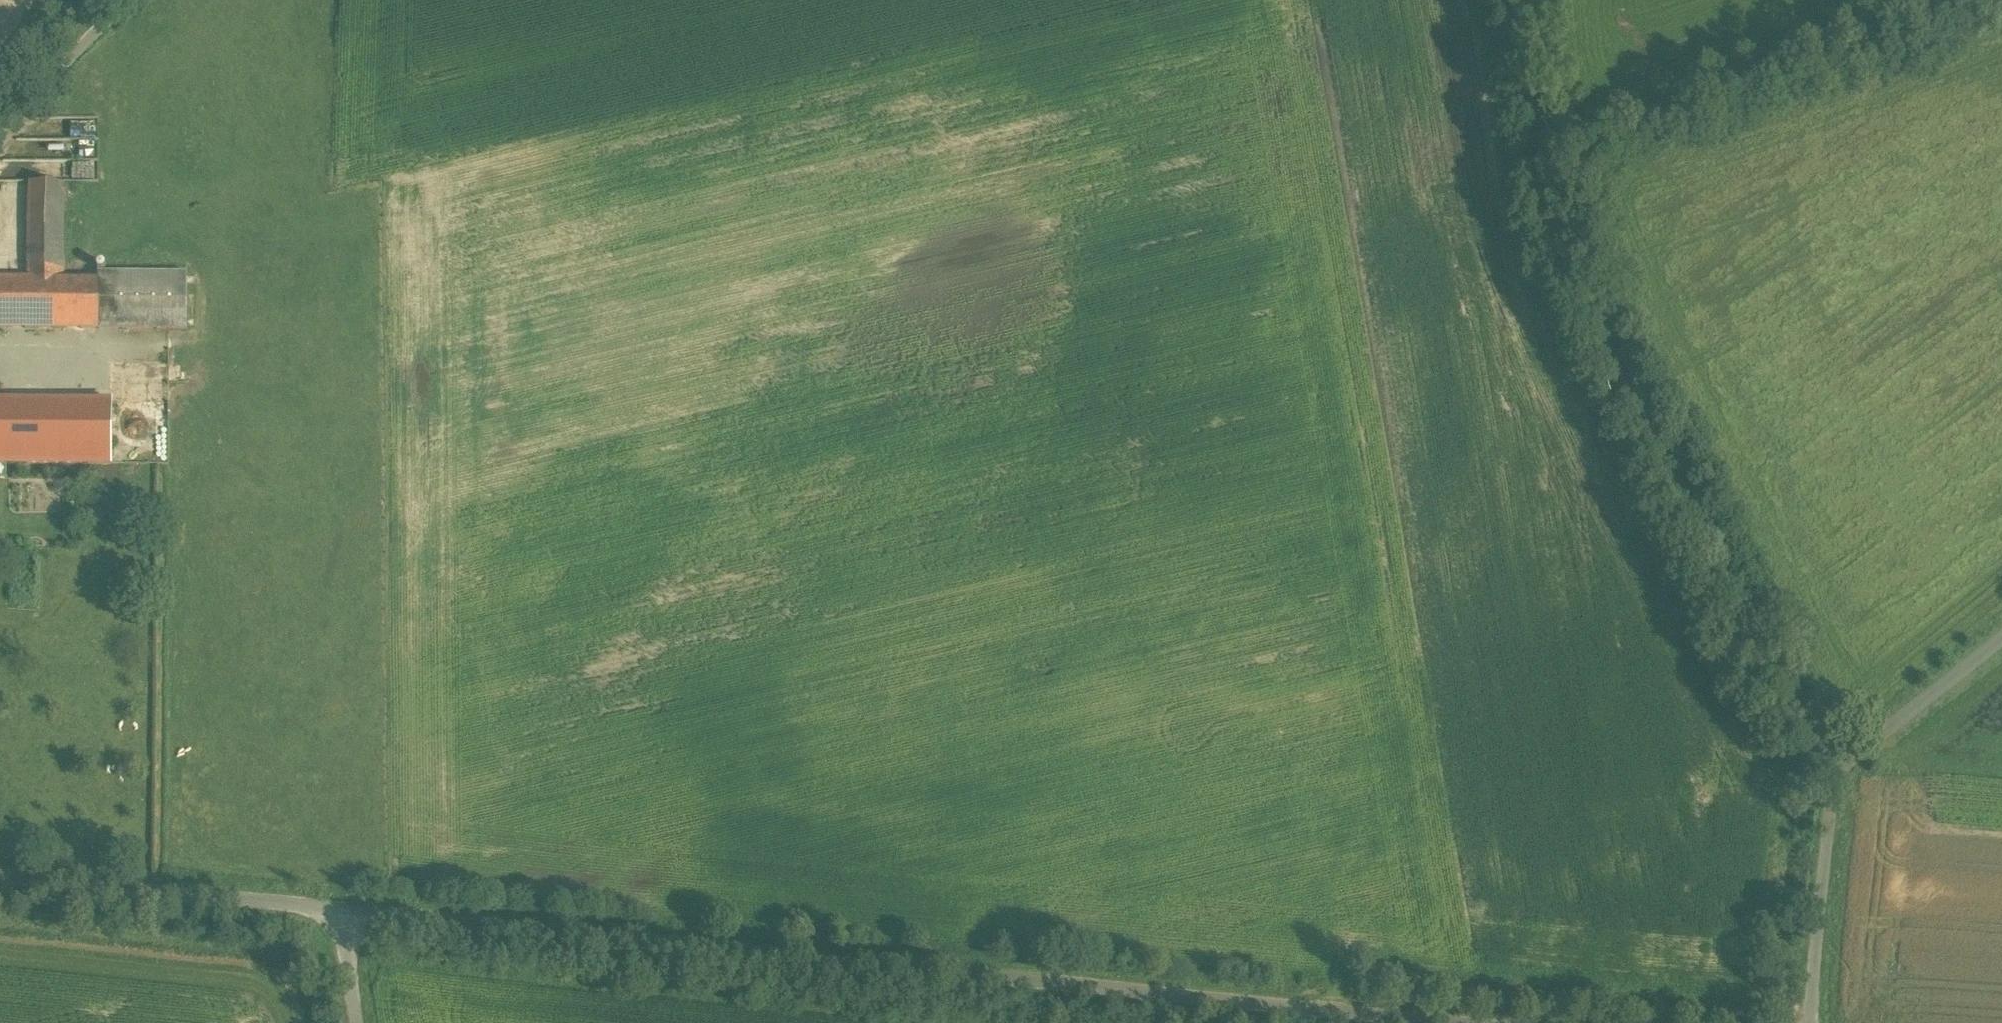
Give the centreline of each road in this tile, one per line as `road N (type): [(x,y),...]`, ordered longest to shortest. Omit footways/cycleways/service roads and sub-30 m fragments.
road 1 (unclassified): [(346,911),(1462,1022)]
road 2 (unclassified): [(1511,0),(1559,240),(1626,413),(1831,767),(1809,1022)]
road 3 (unclassified): [(0,875),(346,911)]

